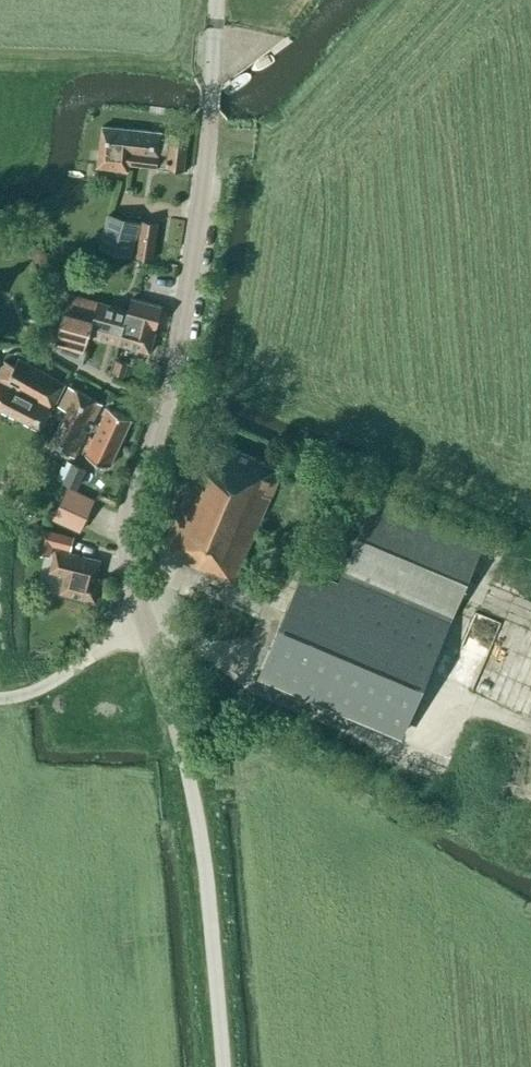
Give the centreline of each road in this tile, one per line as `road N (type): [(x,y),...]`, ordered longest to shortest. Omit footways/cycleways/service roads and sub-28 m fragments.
road 1 (unclassified): [(223,1066),(201,830),(126,570),(125,519),(161,404)]
road 2 (unclassified): [(161,404),(194,252),(218,0)]
road 3 (residential): [(161,404),(39,352)]

